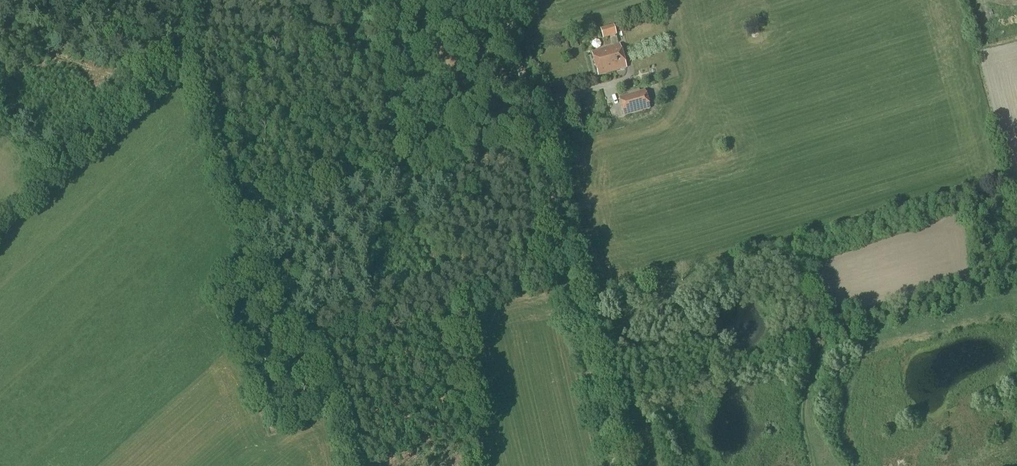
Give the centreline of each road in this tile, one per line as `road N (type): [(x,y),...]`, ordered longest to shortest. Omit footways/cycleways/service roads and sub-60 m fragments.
road 1 (track): [(615,465),(503,0)]
road 2 (track): [(240,215),(536,142)]
road 3 (track): [(294,0),(285,38),(205,51)]

